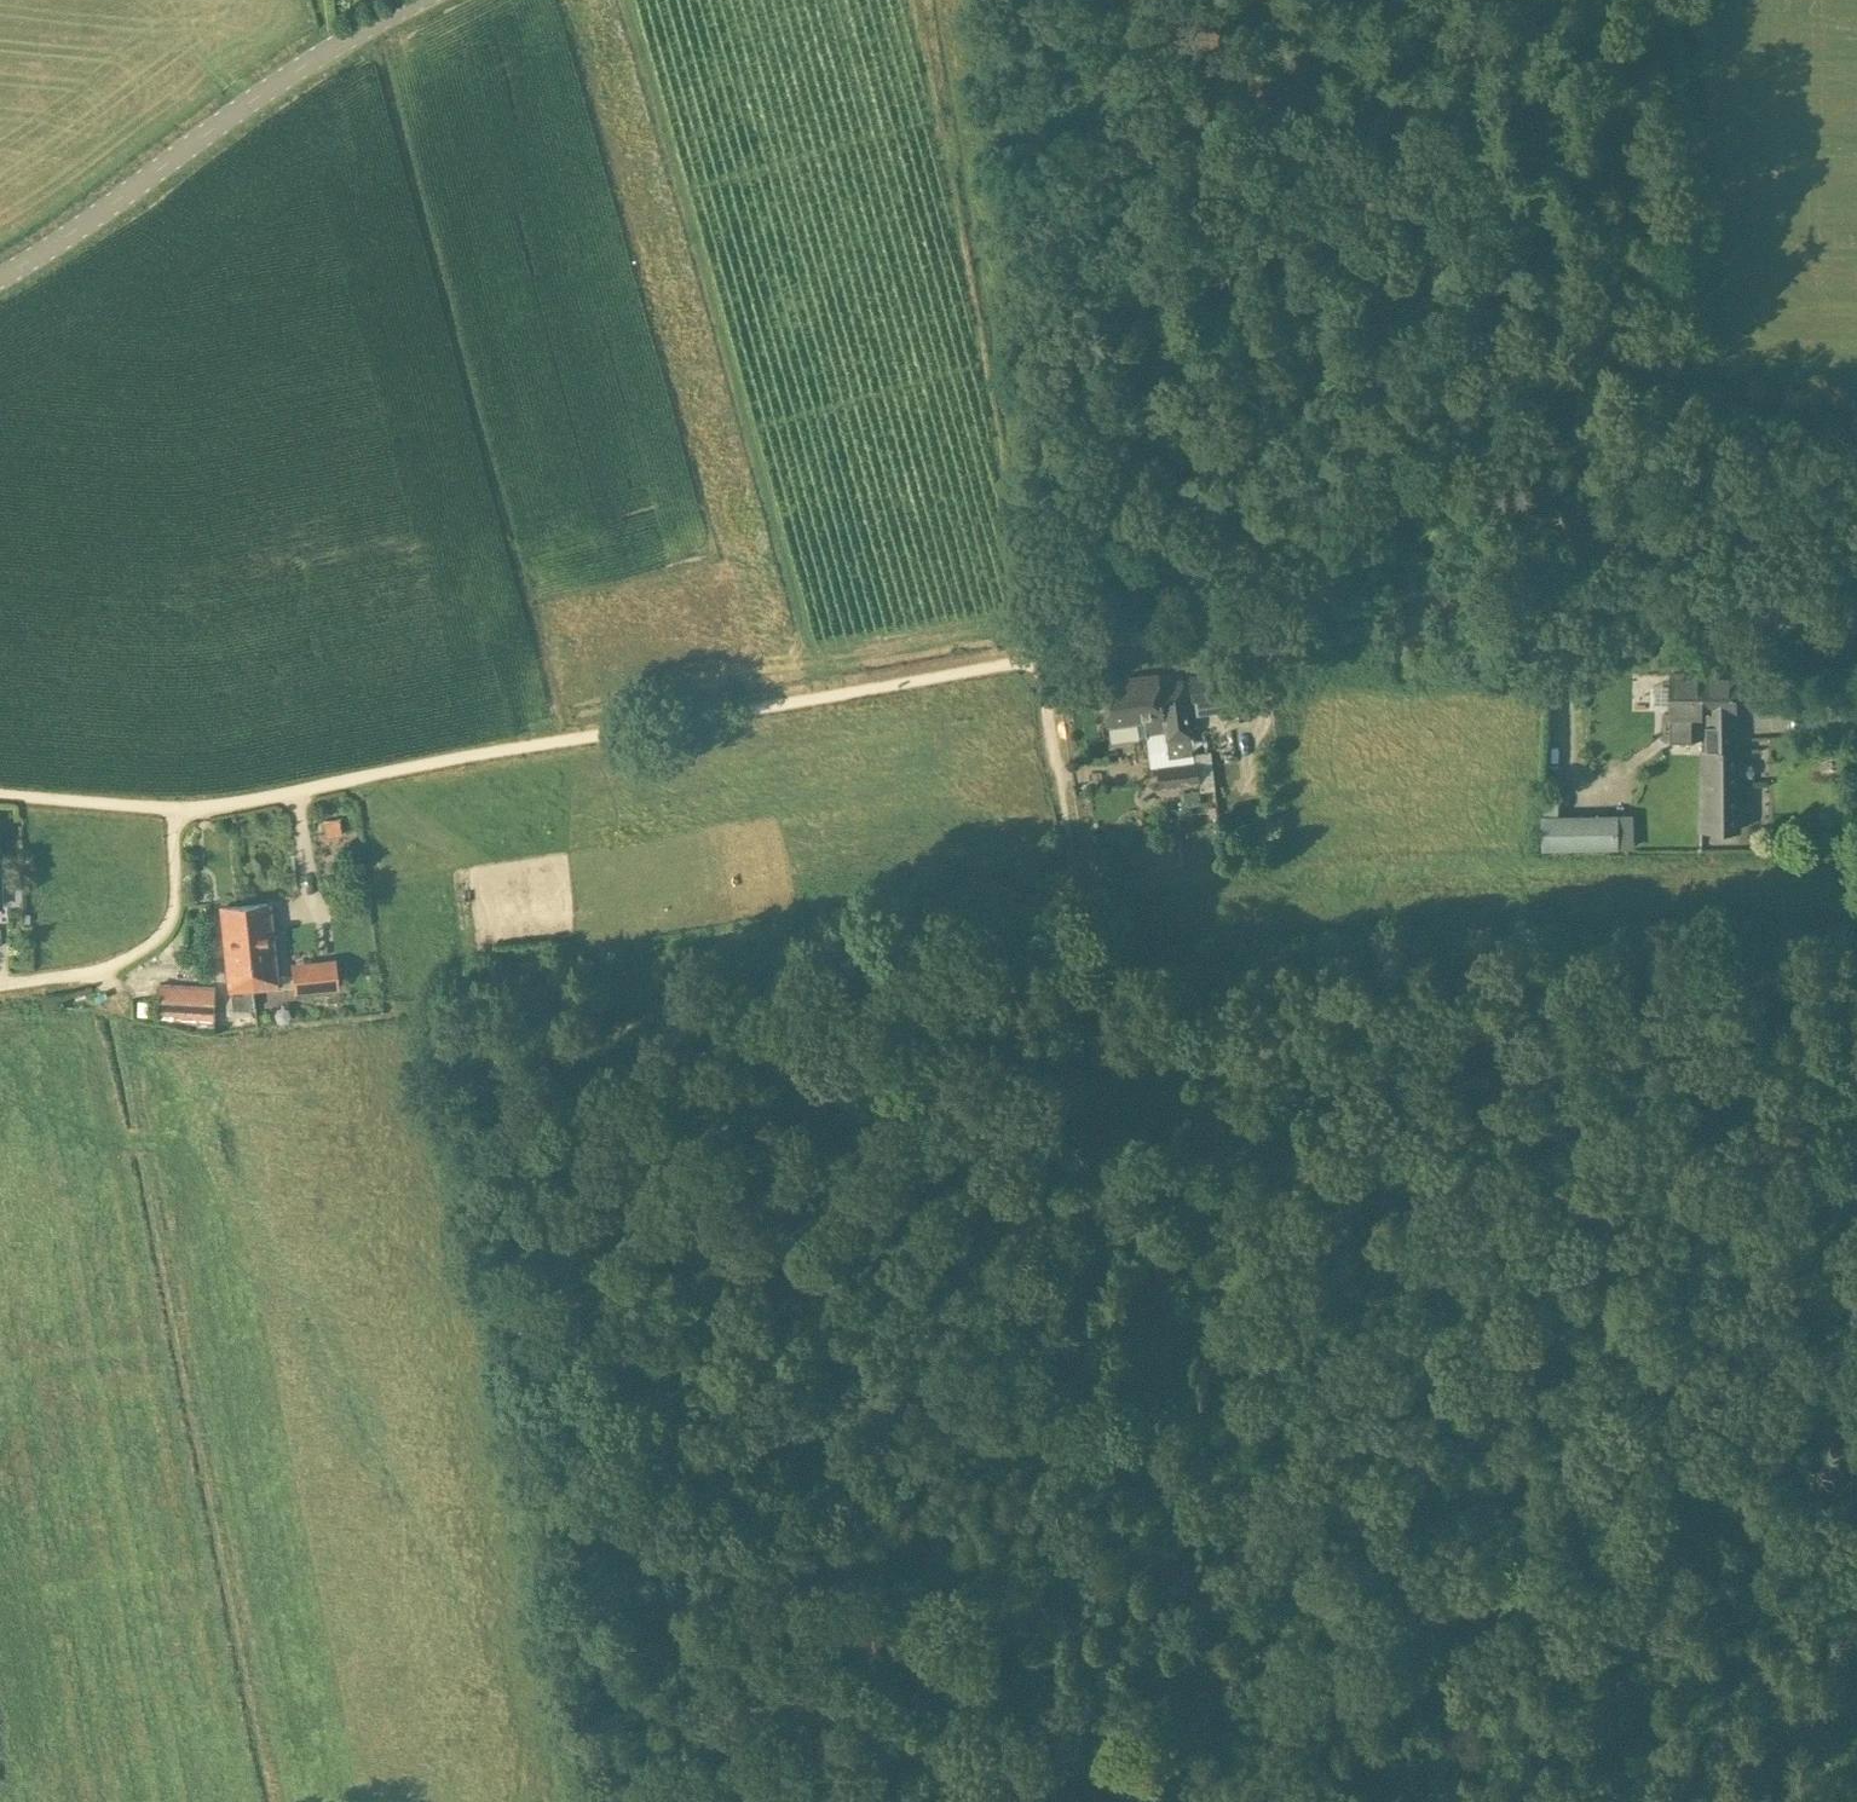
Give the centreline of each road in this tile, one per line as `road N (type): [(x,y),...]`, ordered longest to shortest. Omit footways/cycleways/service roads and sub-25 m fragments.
road 1 (track): [(1044,656),(1083,956),(1146,1801)]
road 2 (track): [(177,810),(1044,656)]
road 3 (tertiary): [(417,0),(283,81),(60,242),(0,275)]
road 4 (track): [(1399,595),(1511,583),(1856,604)]
road 5 (track): [(1044,656),(1399,595)]
road 6 (track): [(0,985),(109,966),(155,939),(171,917),(177,810)]
road 7 (track): [(0,797),(177,810)]

